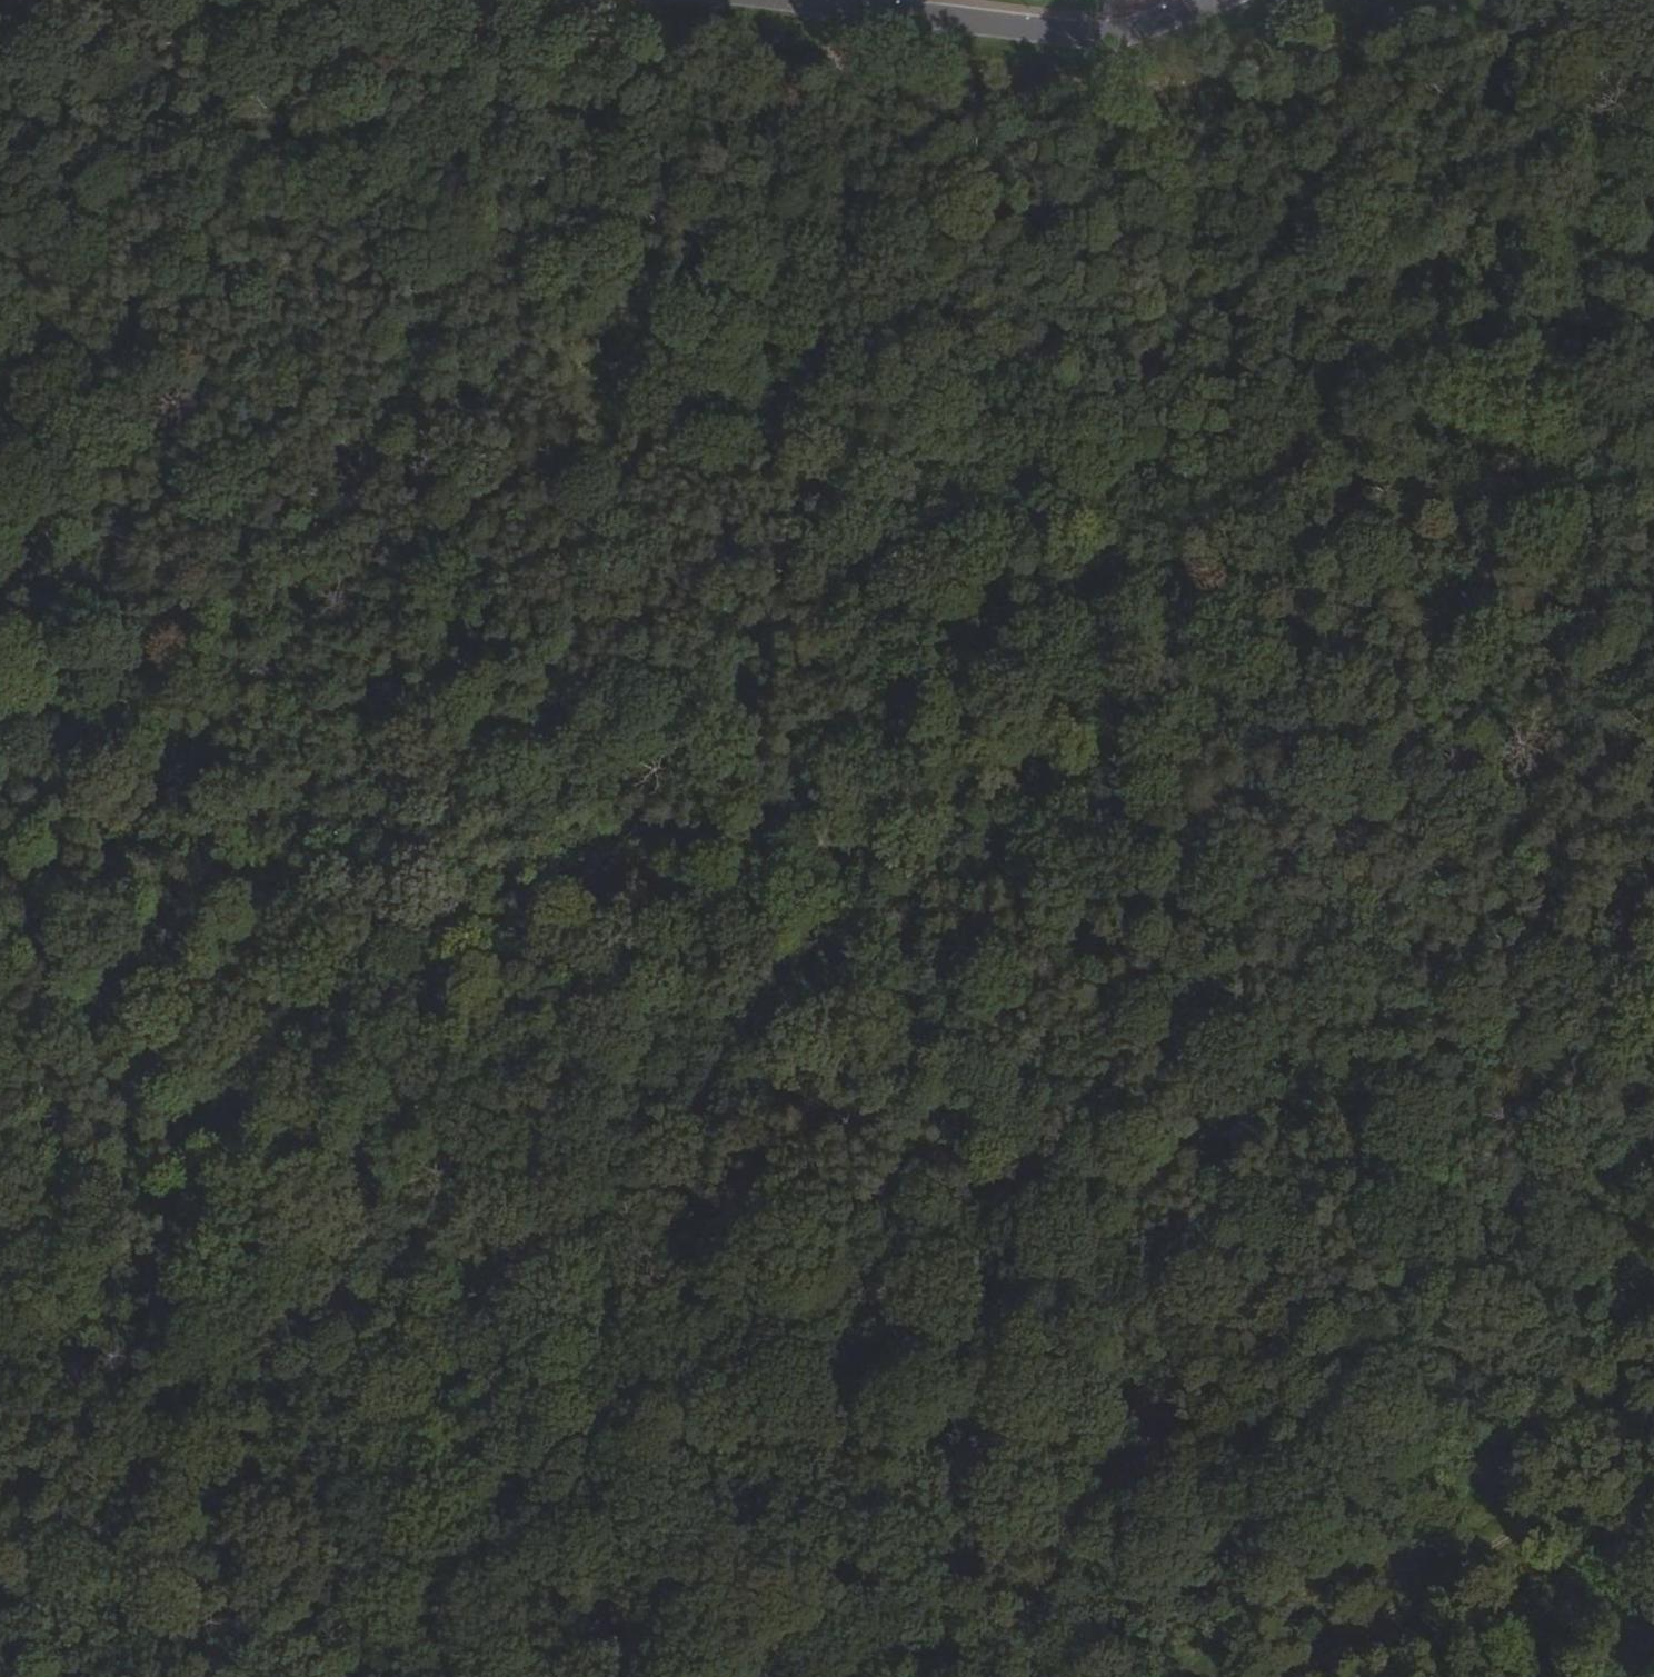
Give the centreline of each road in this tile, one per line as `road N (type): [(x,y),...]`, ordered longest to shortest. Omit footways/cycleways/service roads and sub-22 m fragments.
road 1 (residential): [(1215,0),(1126,37),(1082,40),(799,0)]
road 2 (track): [(1653,1448),(1302,1676)]

